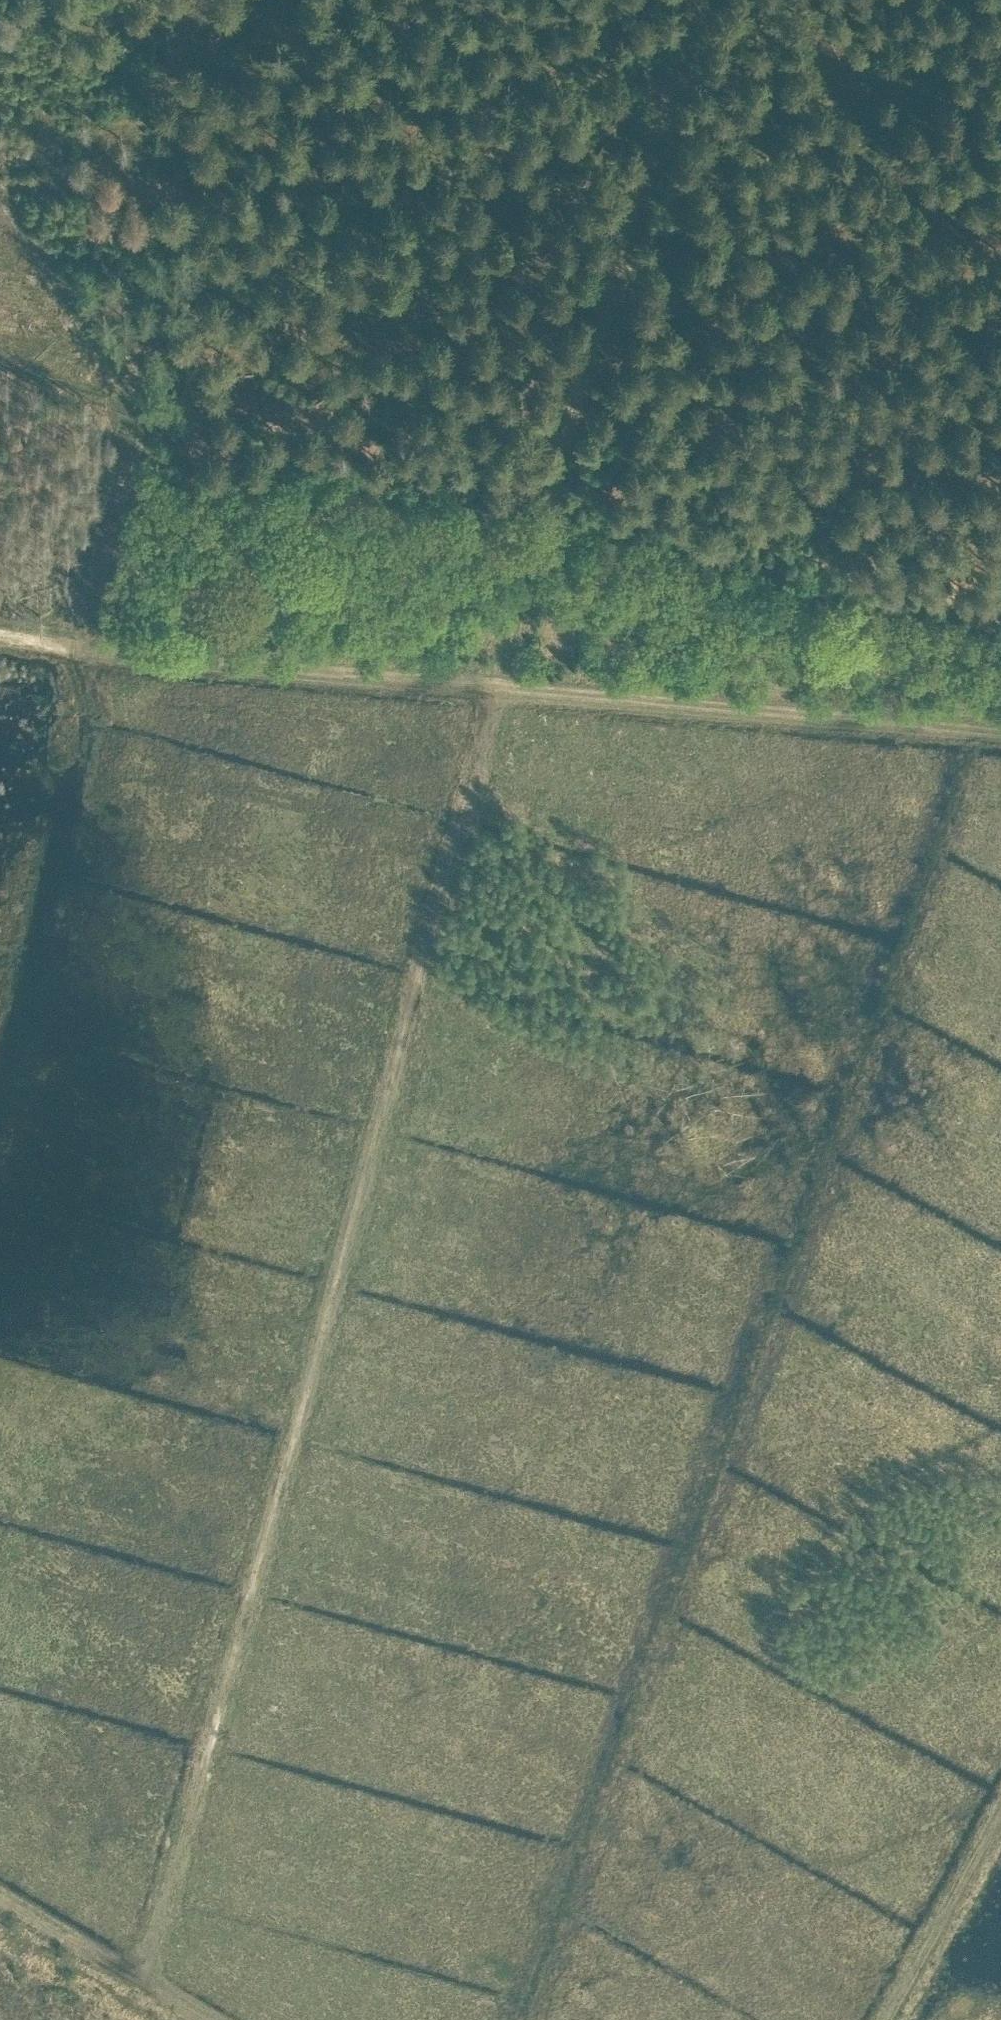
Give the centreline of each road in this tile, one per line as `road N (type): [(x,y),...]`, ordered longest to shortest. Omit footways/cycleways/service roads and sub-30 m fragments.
road 1 (track): [(0,632),(503,688),(208,1738)]
road 2 (track): [(503,688),(1000,733)]
road 3 (track): [(0,199),(142,423),(83,646)]
road 4 (track): [(208,1738),(138,1976)]
road 5 (track): [(212,2019),(0,1894)]
road 6 (track): [(1000,1812),(886,2019)]

